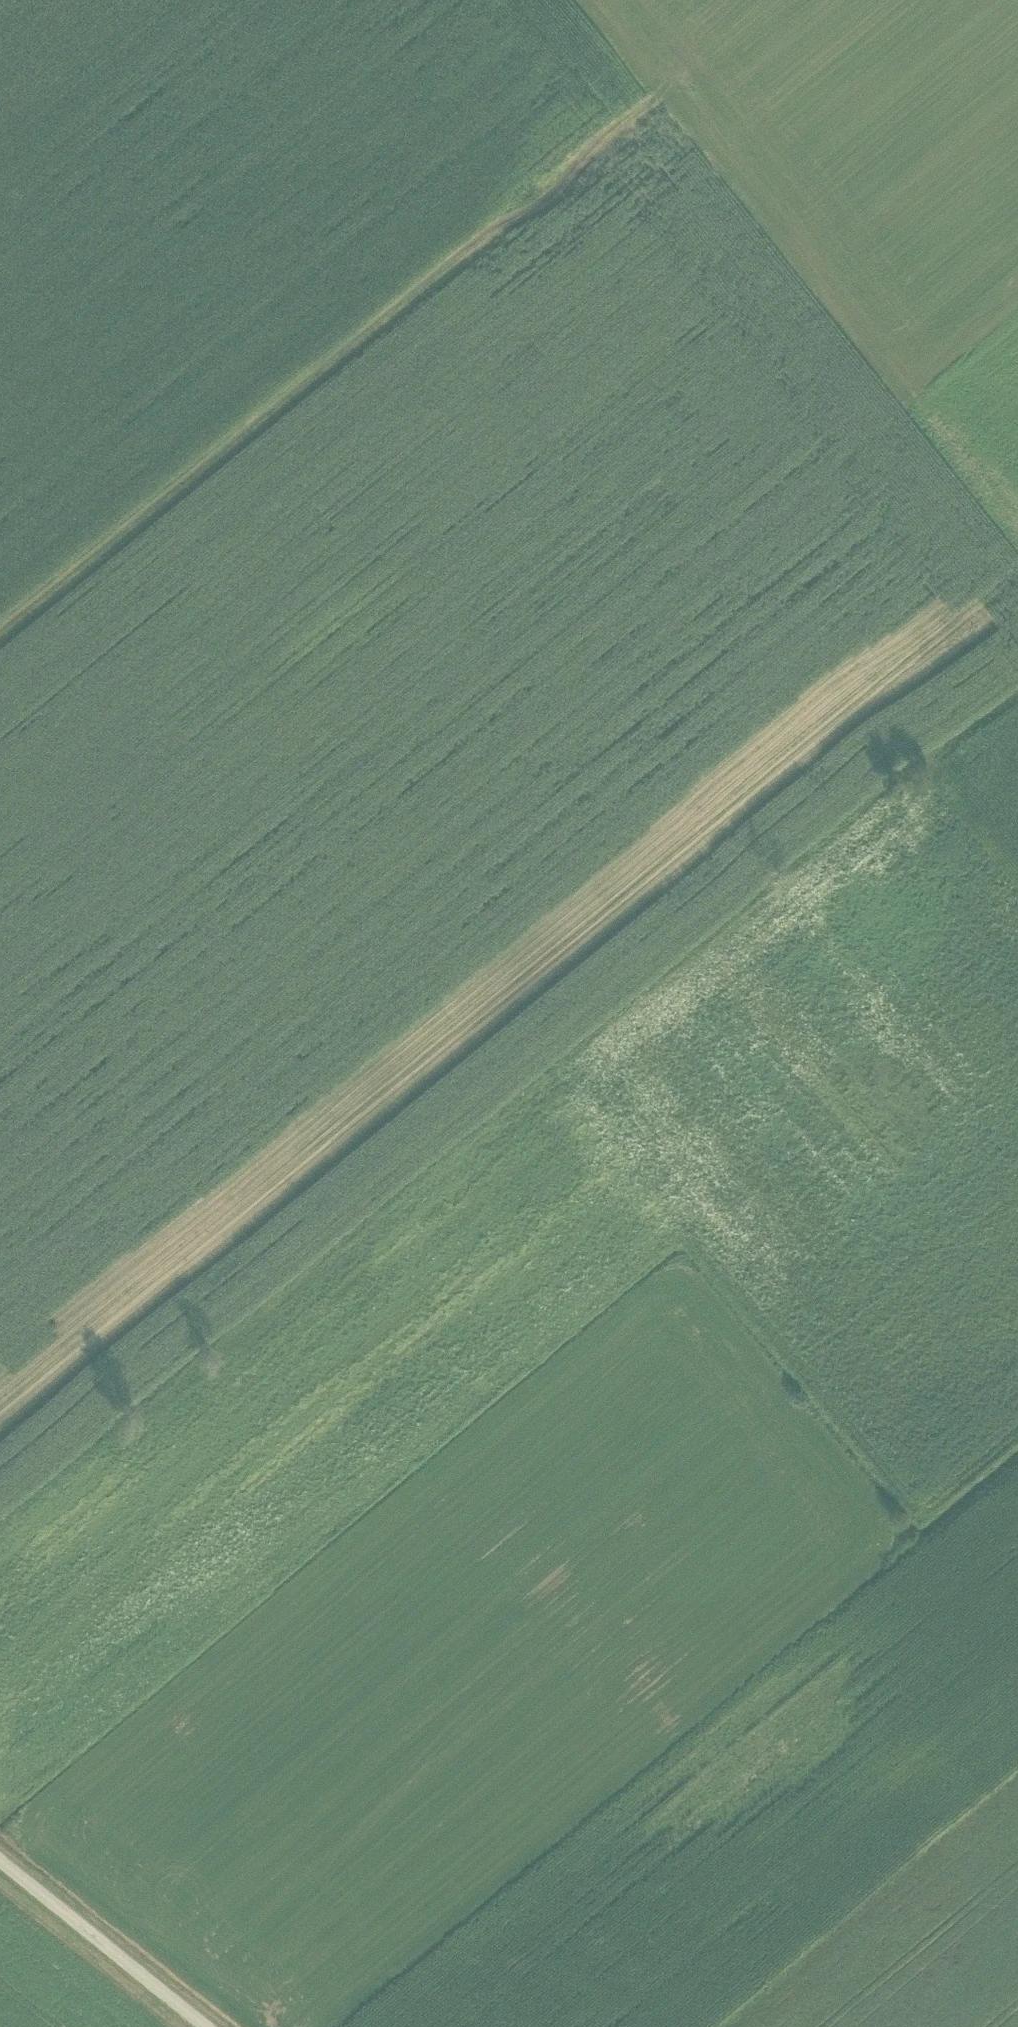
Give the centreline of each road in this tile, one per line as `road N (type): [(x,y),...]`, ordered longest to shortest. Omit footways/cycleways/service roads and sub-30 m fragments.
road 1 (track): [(204,2026),(0,1860)]

